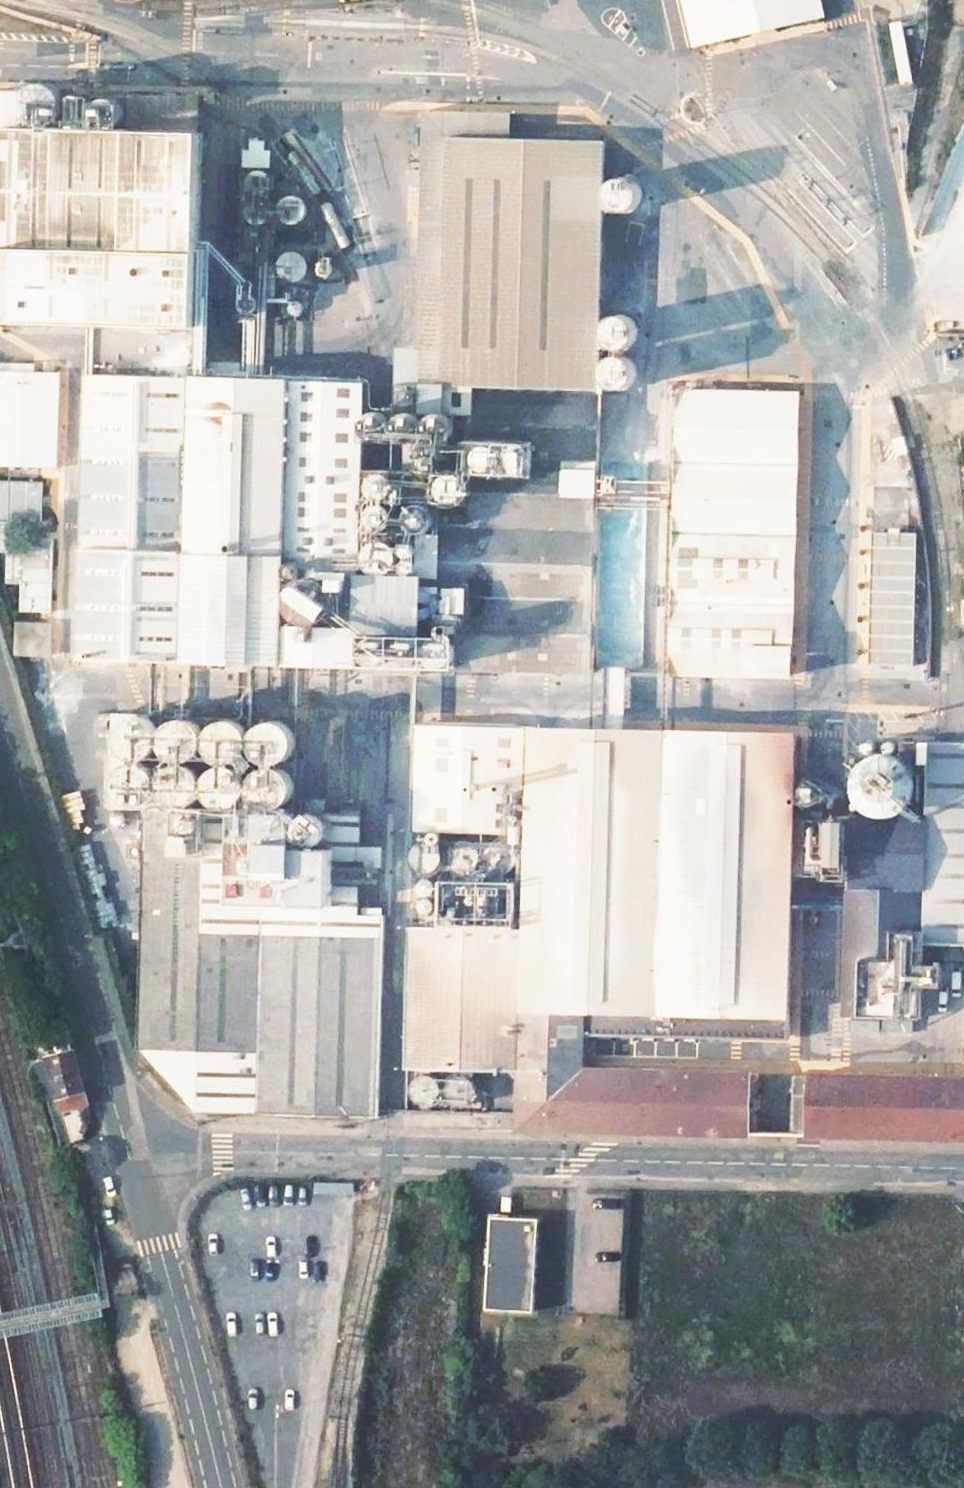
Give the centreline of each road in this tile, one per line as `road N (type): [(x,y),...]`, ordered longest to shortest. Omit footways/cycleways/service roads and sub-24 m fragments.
road 1 (residential): [(963,1173),(140,1159)]
road 2 (residential): [(0,705),(140,1159)]
road 3 (residential): [(140,1159),(211,1487)]

